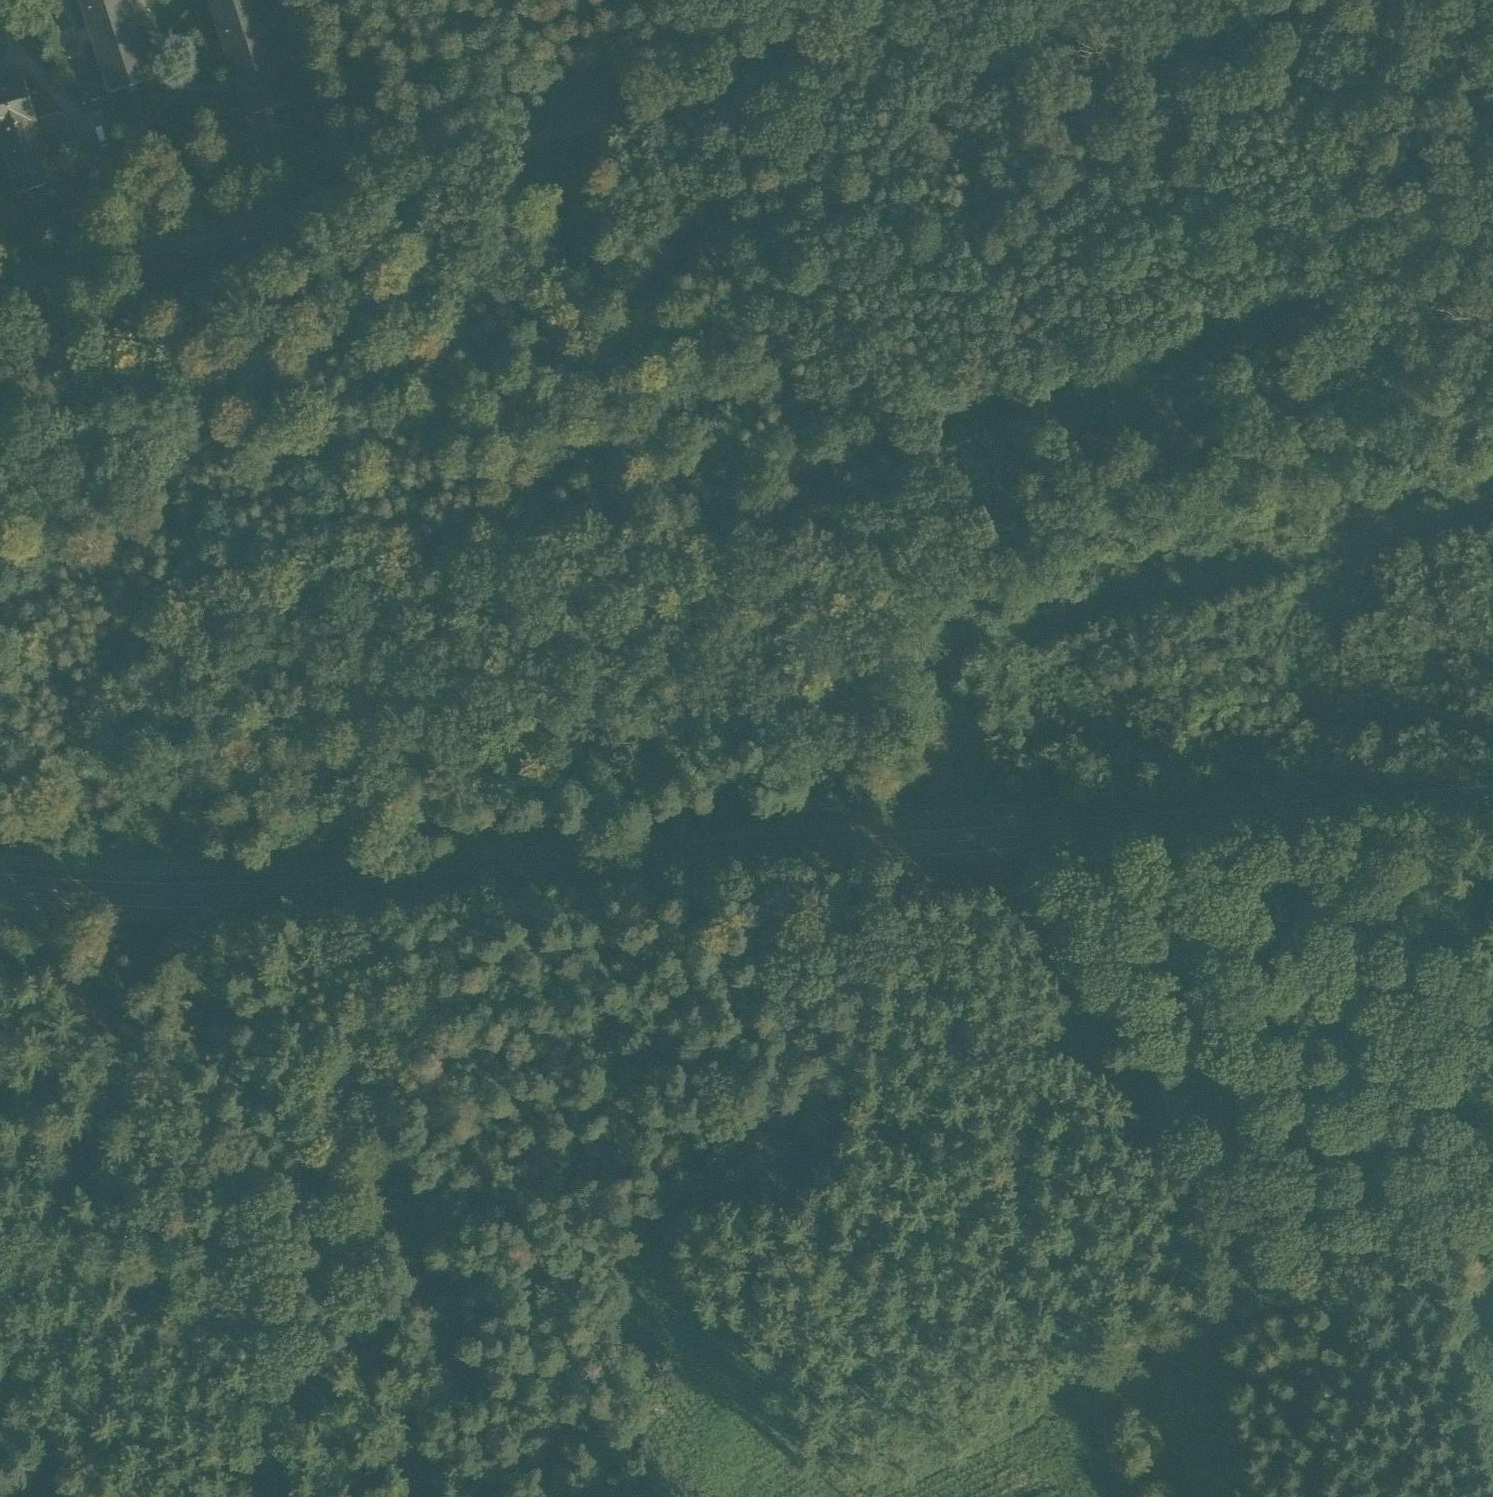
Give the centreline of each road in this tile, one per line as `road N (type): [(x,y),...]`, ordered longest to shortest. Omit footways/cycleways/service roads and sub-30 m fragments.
road 1 (tertiary): [(0,886),(289,898),(1492,795)]
road 2 (residential): [(1027,0),(442,171)]
road 3 (track): [(1133,1496),(1079,1400),(1096,1377),(1492,1217)]
road 4 (residential): [(0,278),(96,266),(442,171)]

